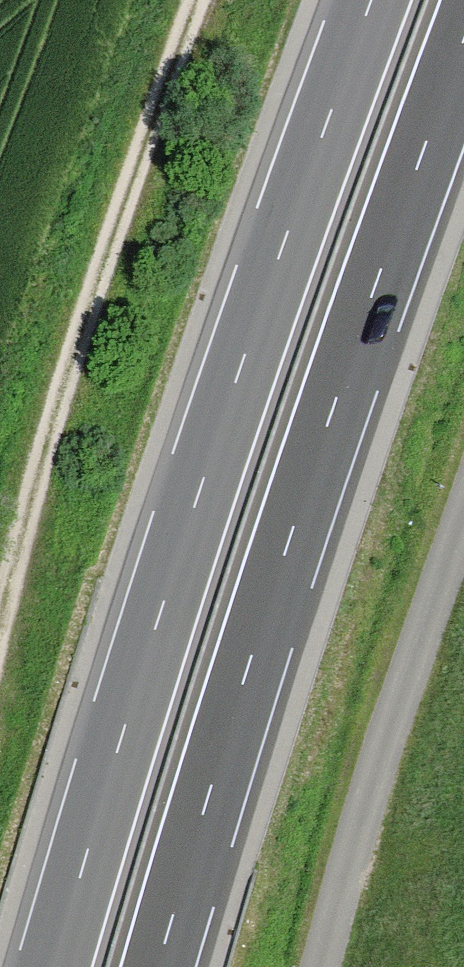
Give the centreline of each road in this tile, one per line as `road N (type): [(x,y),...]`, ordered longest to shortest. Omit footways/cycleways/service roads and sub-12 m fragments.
road 1 (trunk): [(363,0),(227,382),(47,966)]
road 2 (trunk): [(172,966),(319,488),(463,79)]
road 3 (track): [(206,0),(81,346),(0,619)]
road 4 (unclassified): [(463,518),(384,745),(322,966)]

